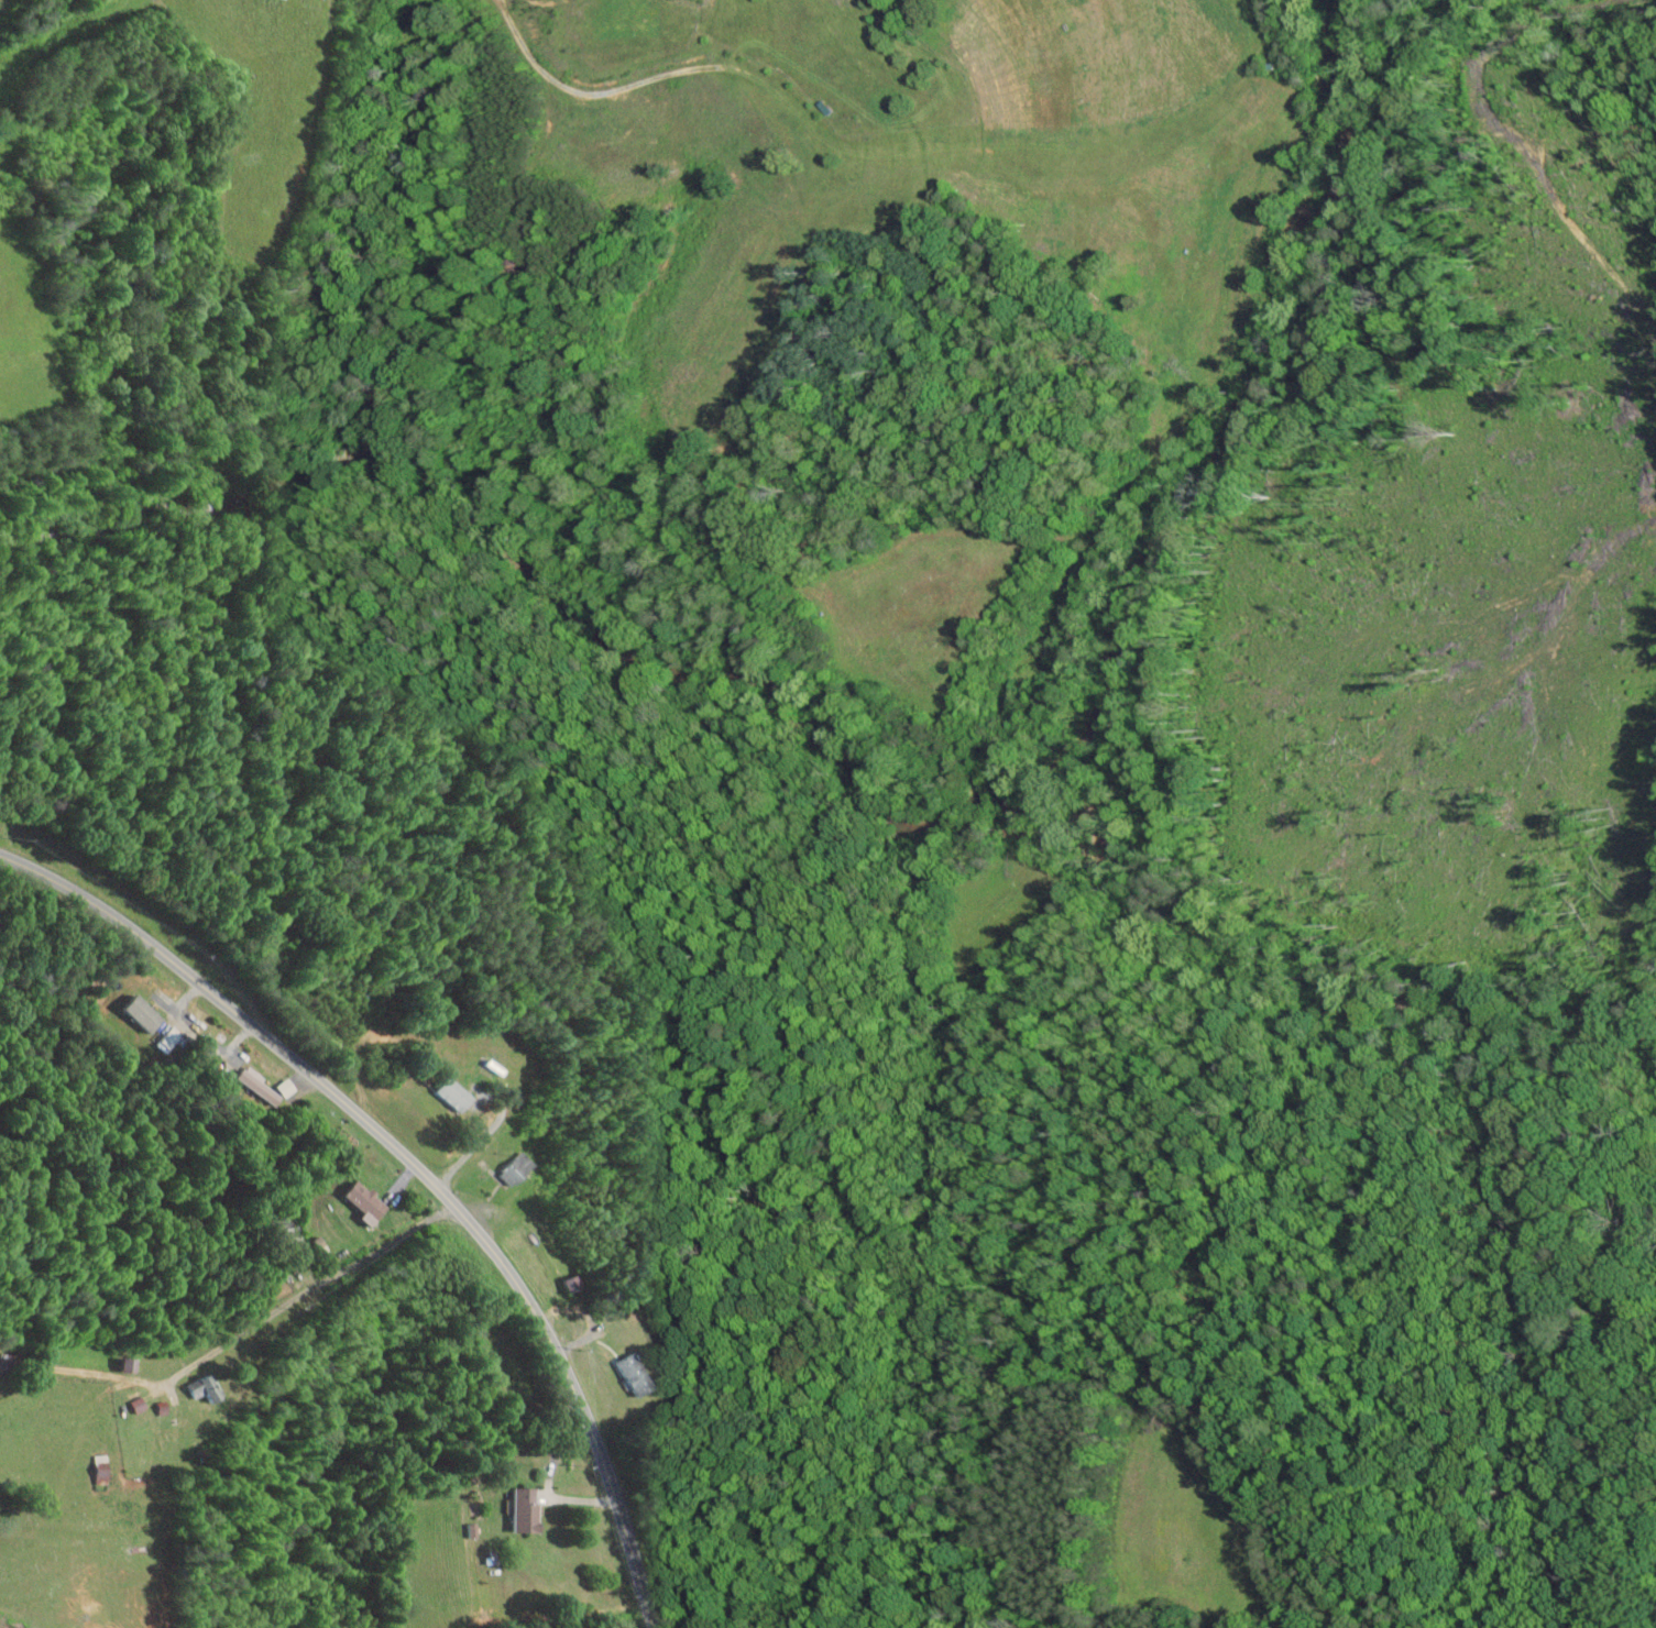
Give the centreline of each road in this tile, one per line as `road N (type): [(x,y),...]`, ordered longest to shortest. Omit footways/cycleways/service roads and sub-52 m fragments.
road 1 (residential): [(0,856),(87,899),(191,976),(374,1126),(481,1234),(536,1312),(580,1400),(652,1627)]

